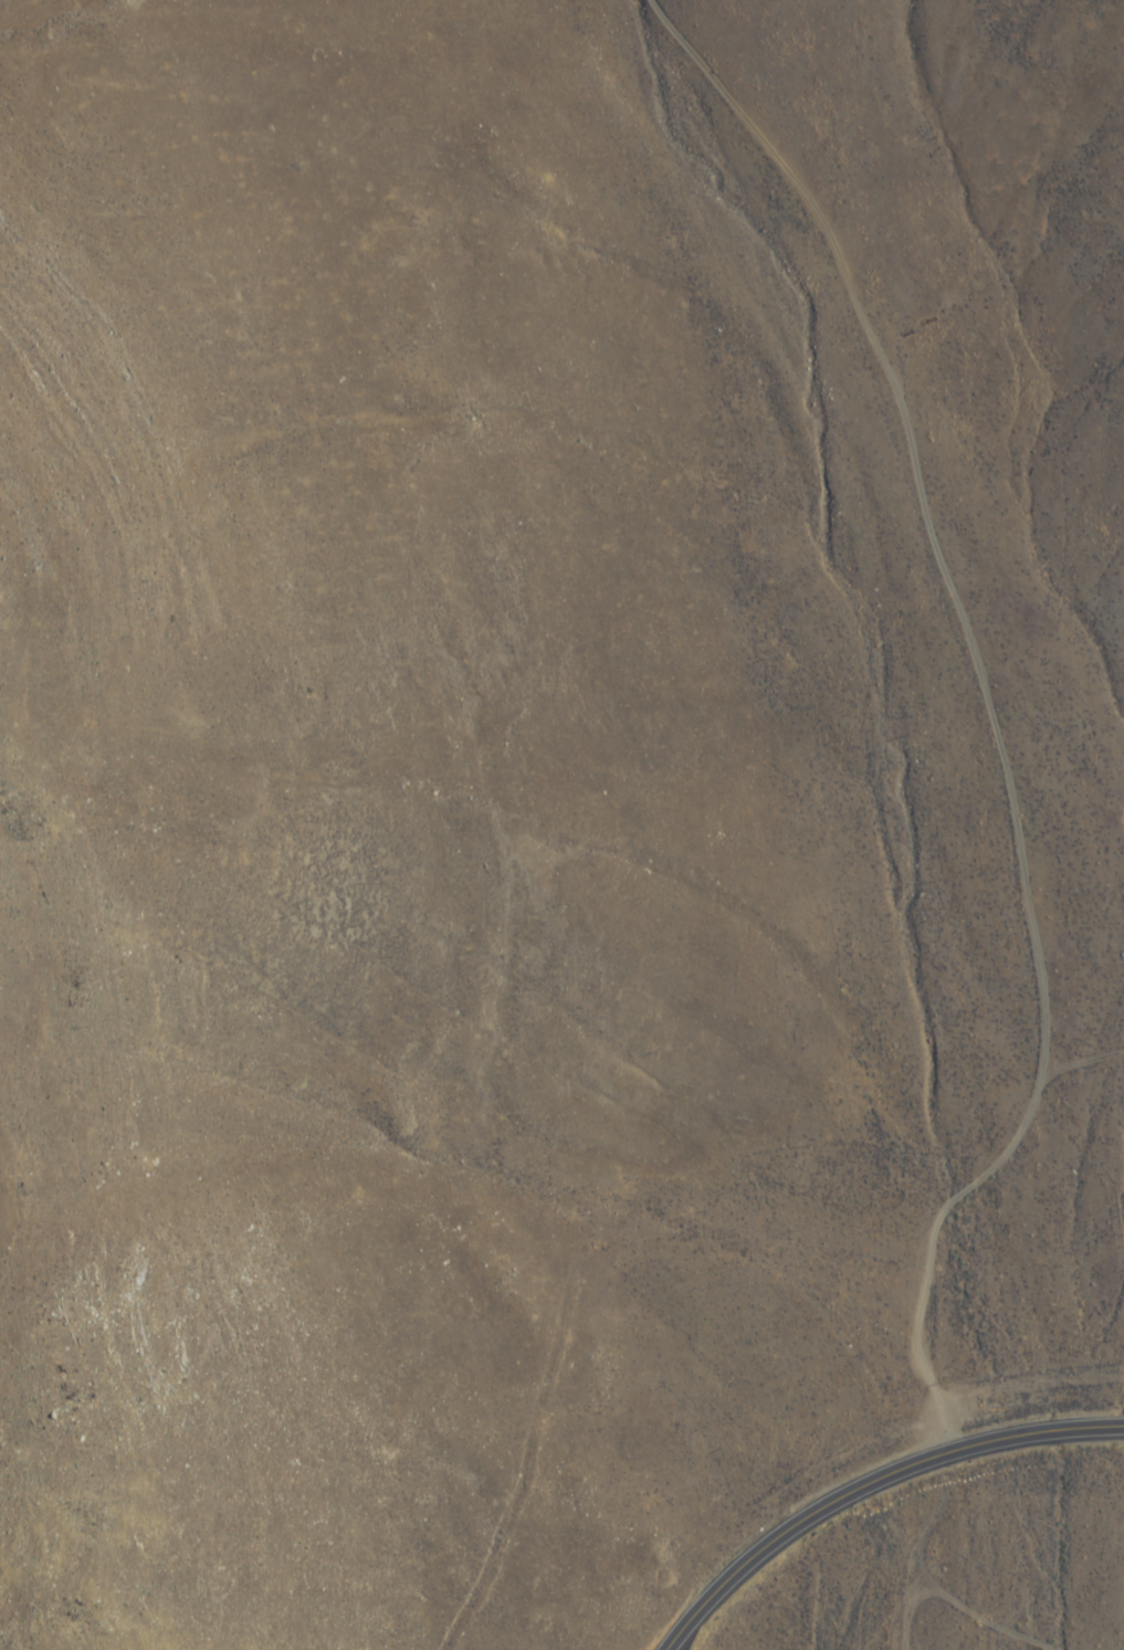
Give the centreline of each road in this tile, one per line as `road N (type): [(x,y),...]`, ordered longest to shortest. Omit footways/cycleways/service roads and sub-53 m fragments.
road 1 (residential): [(965,1451),(934,1385),(923,1318),(935,1233),(952,1207),(985,1188),(1022,1146),(1042,1085),(1047,1020),(1011,791),(943,589),(862,306),(659,0)]
road 2 (secondary): [(1123,1434),(1039,1437),(885,1478),(787,1537),(718,1596),(676,1649)]

